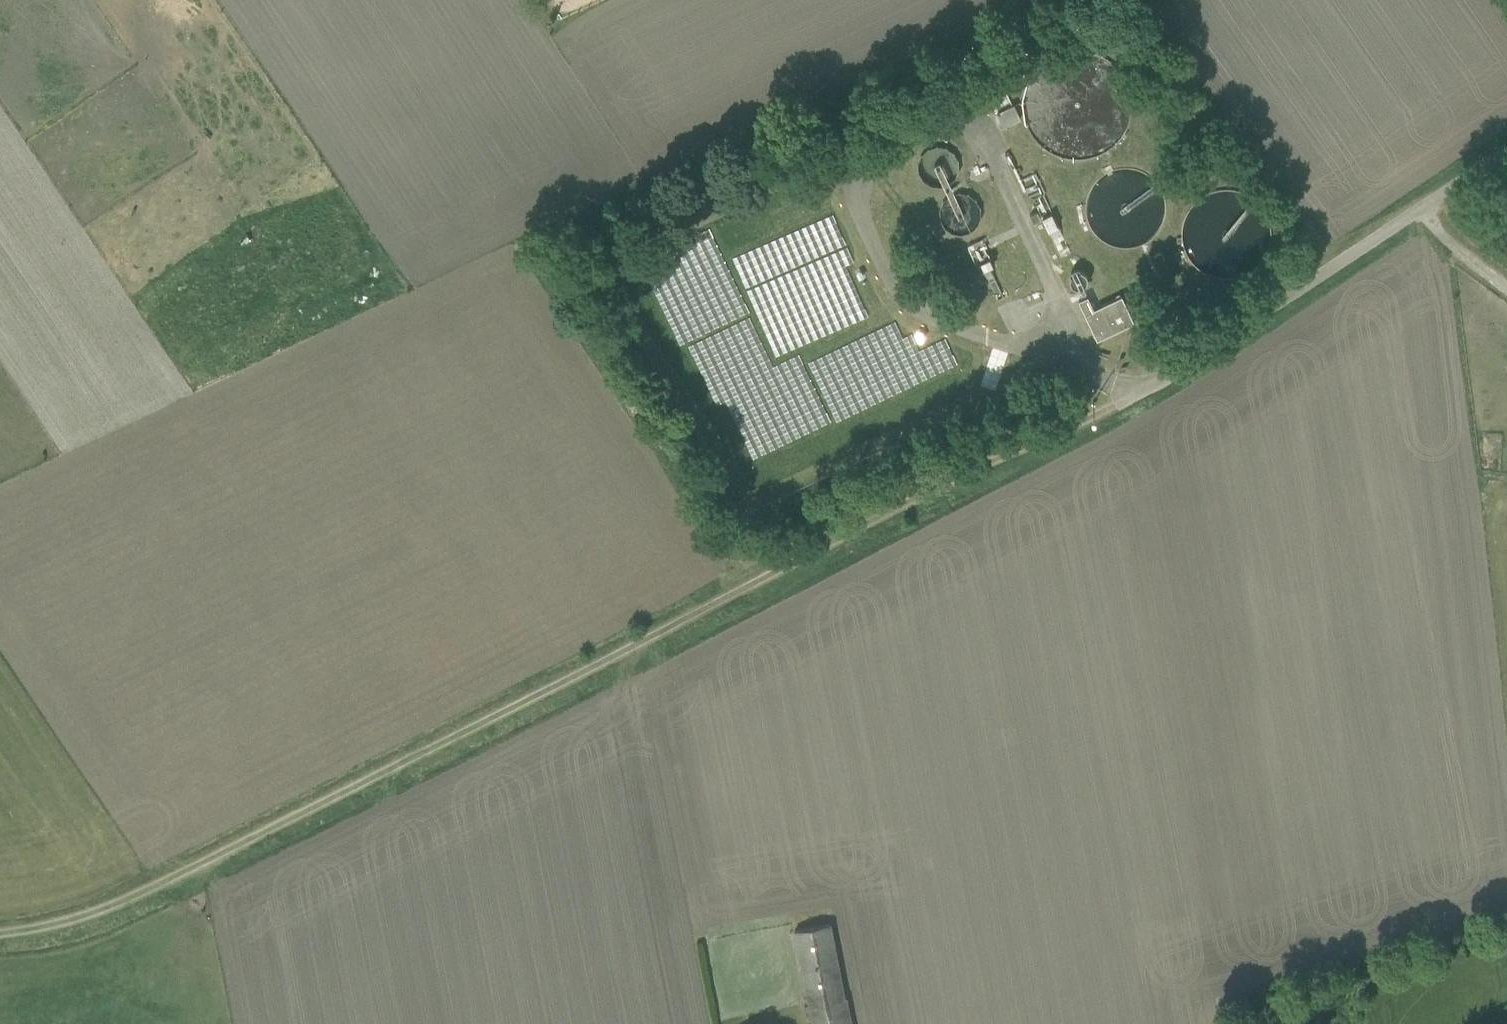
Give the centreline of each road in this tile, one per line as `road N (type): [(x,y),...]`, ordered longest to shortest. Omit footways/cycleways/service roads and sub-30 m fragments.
road 1 (track): [(0,931),(62,924),(259,846),(1088,425)]
road 2 (unclassified): [(1088,425),(1506,167)]

